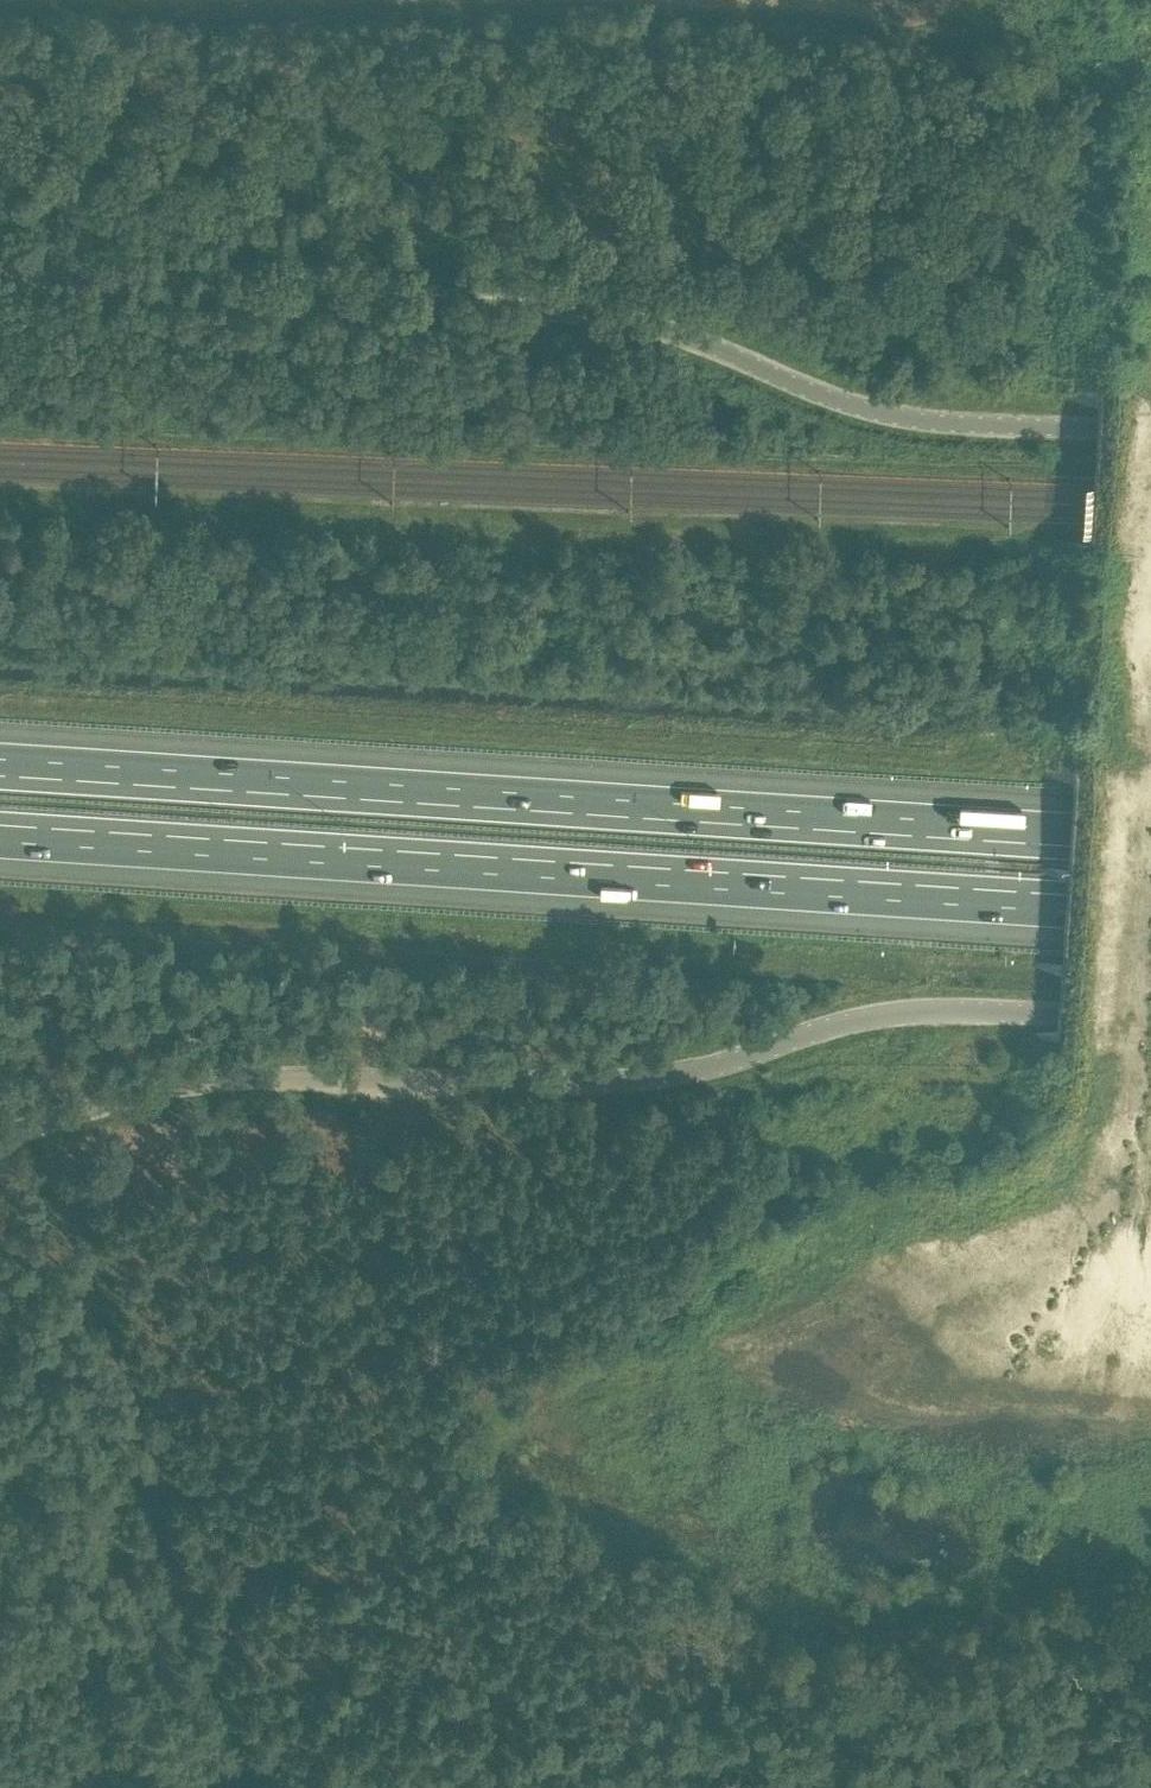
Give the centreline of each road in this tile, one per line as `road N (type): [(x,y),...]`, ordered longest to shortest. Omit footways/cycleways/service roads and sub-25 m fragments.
road 1 (unclassified): [(1150,430),(870,410),(661,327),(577,310),(0,286)]
road 2 (unclassified): [(1150,1021),(936,1009),(873,1017),(685,1073),(590,1083),(216,1080),(137,1092),(0,1139)]
road 3 (motorway): [(1150,842),(0,765)]
road 4 (motorway): [(0,833),(1150,909)]

